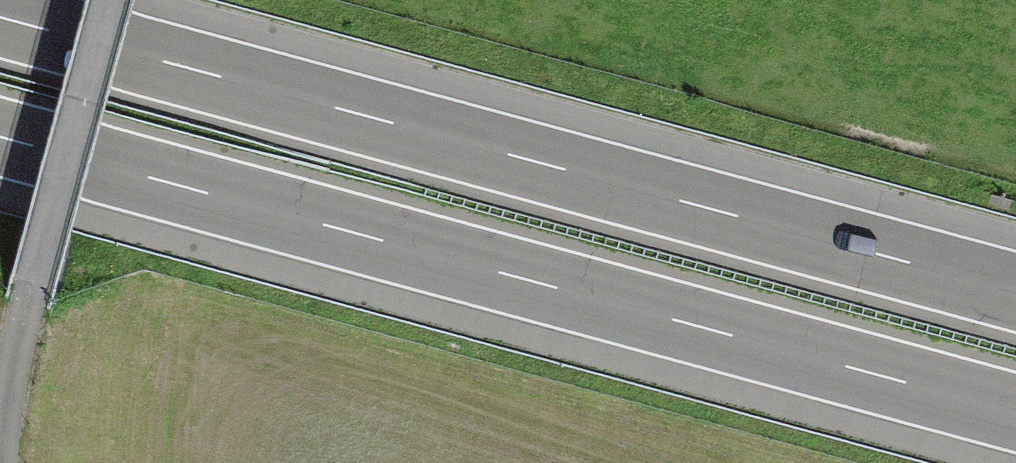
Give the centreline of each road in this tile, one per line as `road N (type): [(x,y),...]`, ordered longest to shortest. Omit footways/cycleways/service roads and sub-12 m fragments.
road 1 (motorway): [(0,139),(1015,415)]
road 2 (motorway): [(1015,295),(0,21)]
road 3 (track): [(2,462),(32,283),(110,0)]

